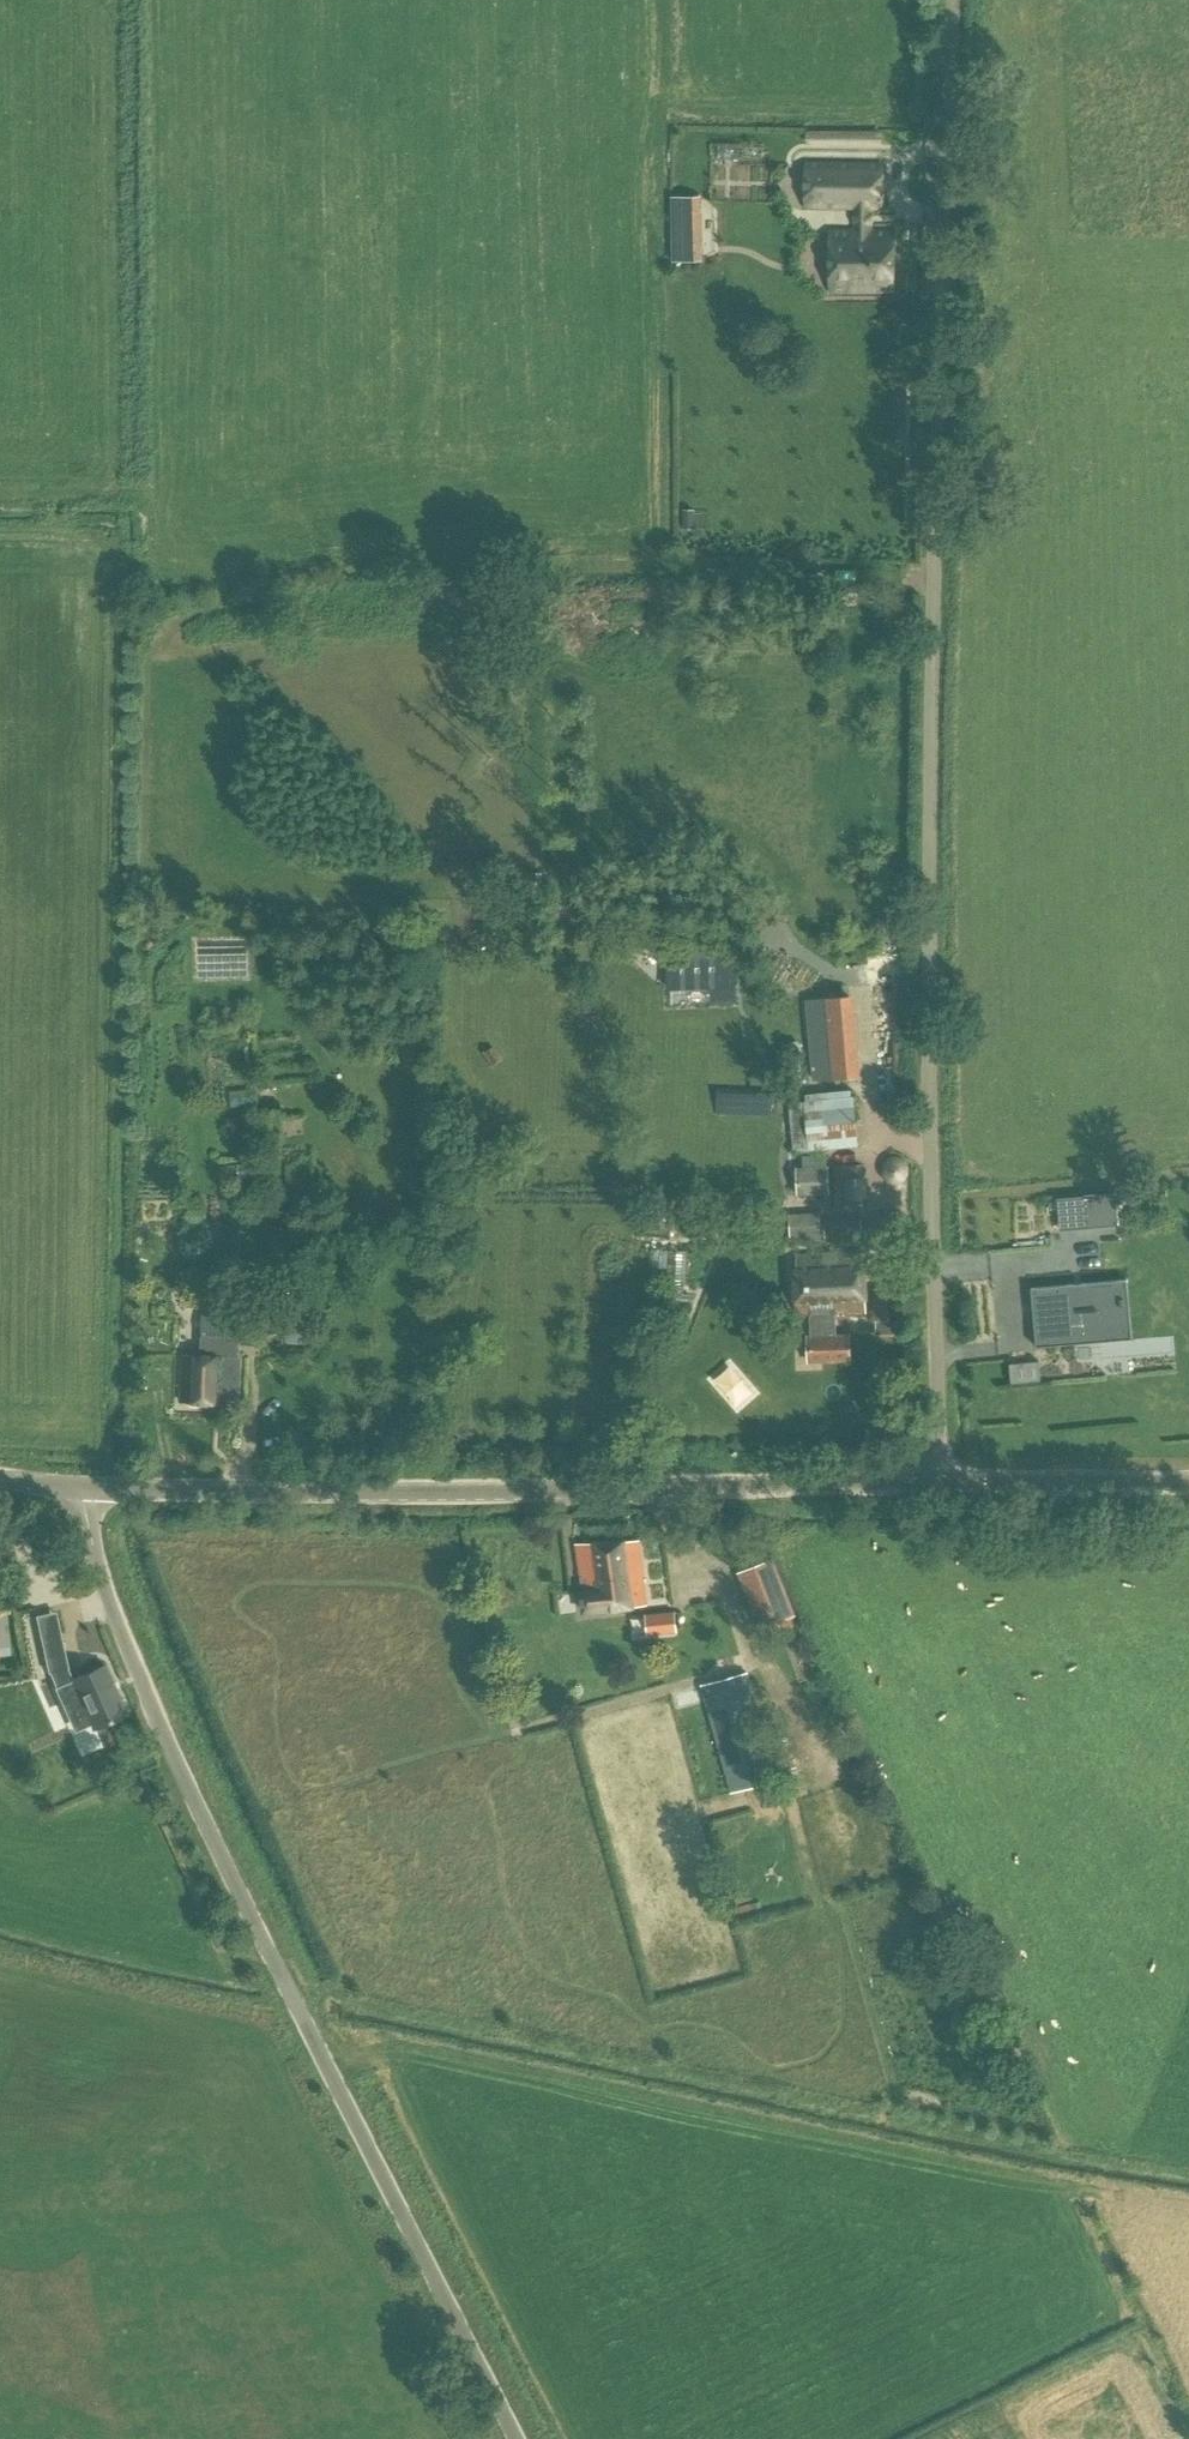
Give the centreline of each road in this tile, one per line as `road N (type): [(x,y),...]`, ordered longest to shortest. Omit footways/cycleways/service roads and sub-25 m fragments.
road 1 (unclassified): [(931,1488),(929,617),(954,0)]
road 2 (unclassified): [(513,2438),(154,1729),(78,1521),(79,1489)]
road 3 (tertiary): [(931,1488),(497,1496),(79,1489)]
road 4 (tertiary): [(1188,1488),(931,1488)]

